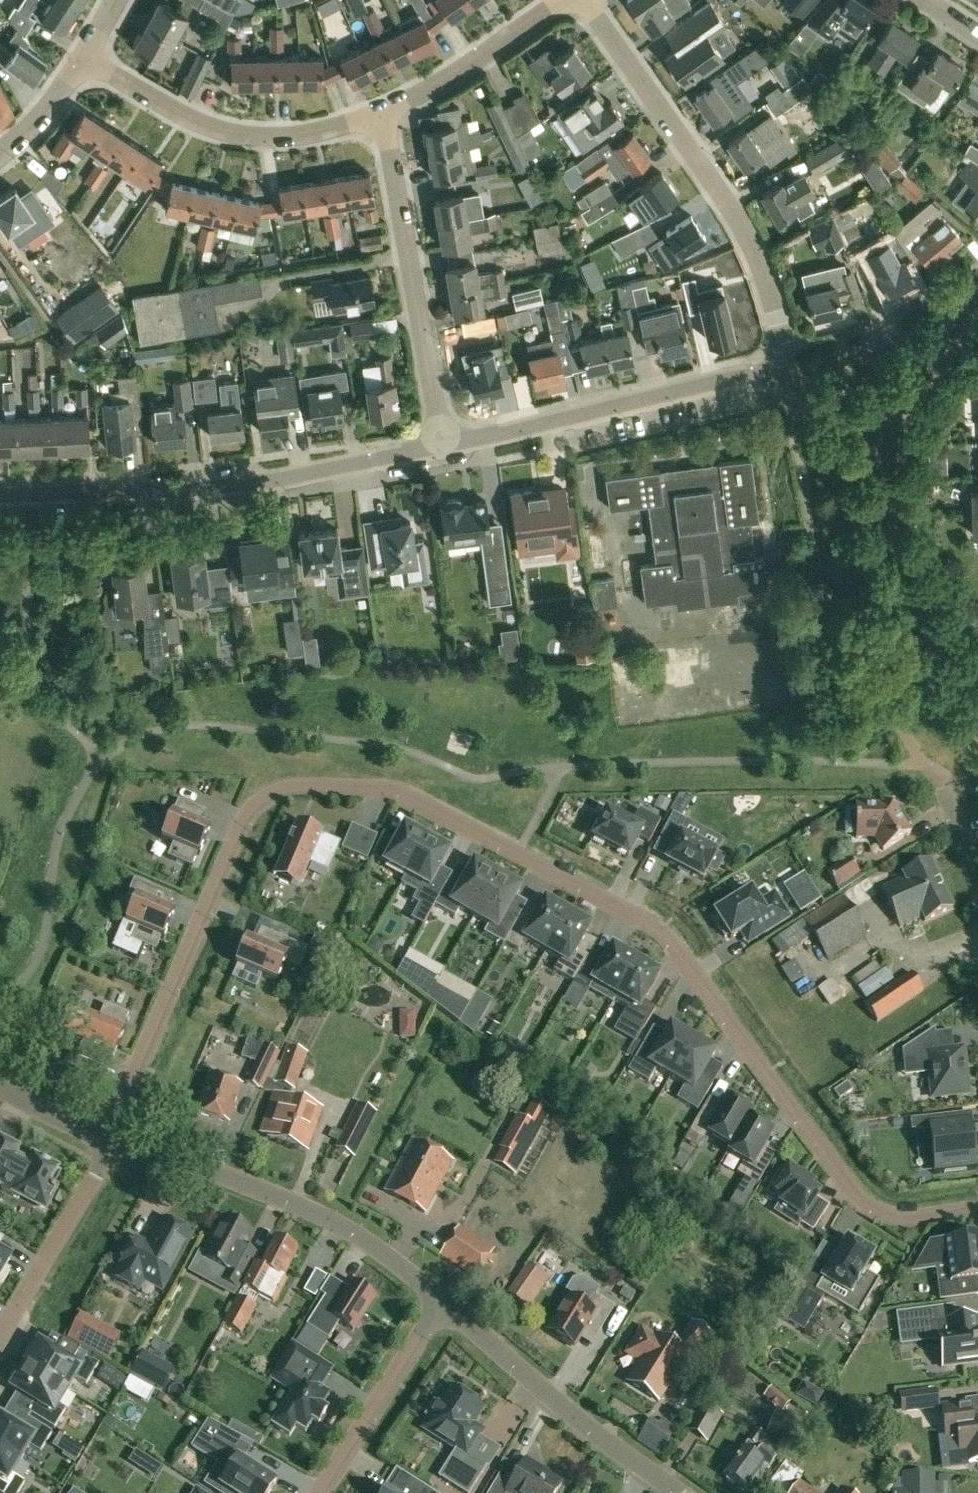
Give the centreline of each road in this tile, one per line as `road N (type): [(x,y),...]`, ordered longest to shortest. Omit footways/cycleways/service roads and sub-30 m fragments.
road 1 (residential): [(110,1143),(249,819),(292,790),(327,784),(402,795),(478,827),(645,924),(849,1196),(876,1217),(906,1223),(977,1210)]
road 2 (residential): [(0,498),(212,491),(448,445)]
road 3 (residential): [(787,382),(750,232),(586,0)]
road 4 (residential): [(444,1305),(401,1263),(320,1217),(110,1143)]
road 5 (residential): [(448,445),(742,376),(787,382)]
road 6 (residential): [(448,445),(385,116)]
road 7 (residential): [(87,53),(162,103),(229,134),(302,137),(385,116)]
road 8 (residential): [(886,424),(884,486),(900,572),(977,702)]
road 9 (residential): [(673,1492),(444,1305)]
road 10 (residential): [(110,1143),(0,1343)]
road 11 (residential): [(385,116),(475,69),(576,0)]
road 12 (residential): [(325,1492),(444,1305)]
road 13 (residential): [(886,424),(977,301)]
road 14 (residential): [(0,153),(58,100),(87,53)]
road 15 (residential): [(110,1143),(0,1090)]

